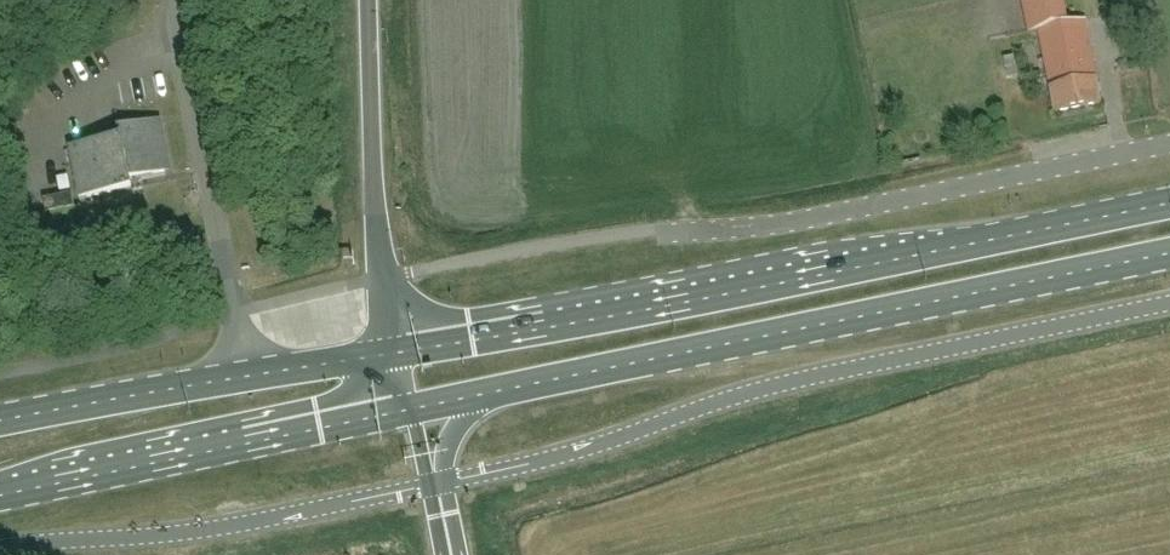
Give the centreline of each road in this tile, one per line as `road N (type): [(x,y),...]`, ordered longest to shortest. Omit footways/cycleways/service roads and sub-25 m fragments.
road 1 (primary): [(1169,204),(398,354)]
road 2 (unclassified): [(429,487),(560,457),(802,379),(1169,304)]
road 3 (primary): [(475,397),(1169,255)]
road 4 (unclassified): [(656,230),(781,221),(1169,146)]
road 5 (unclassified): [(0,546),(213,530),(429,487)]
road 6 (primary): [(0,498),(413,411)]
road 7 (primary): [(398,354),(0,421)]
road 8 (trunk): [(398,354),(379,244),(371,0)]

